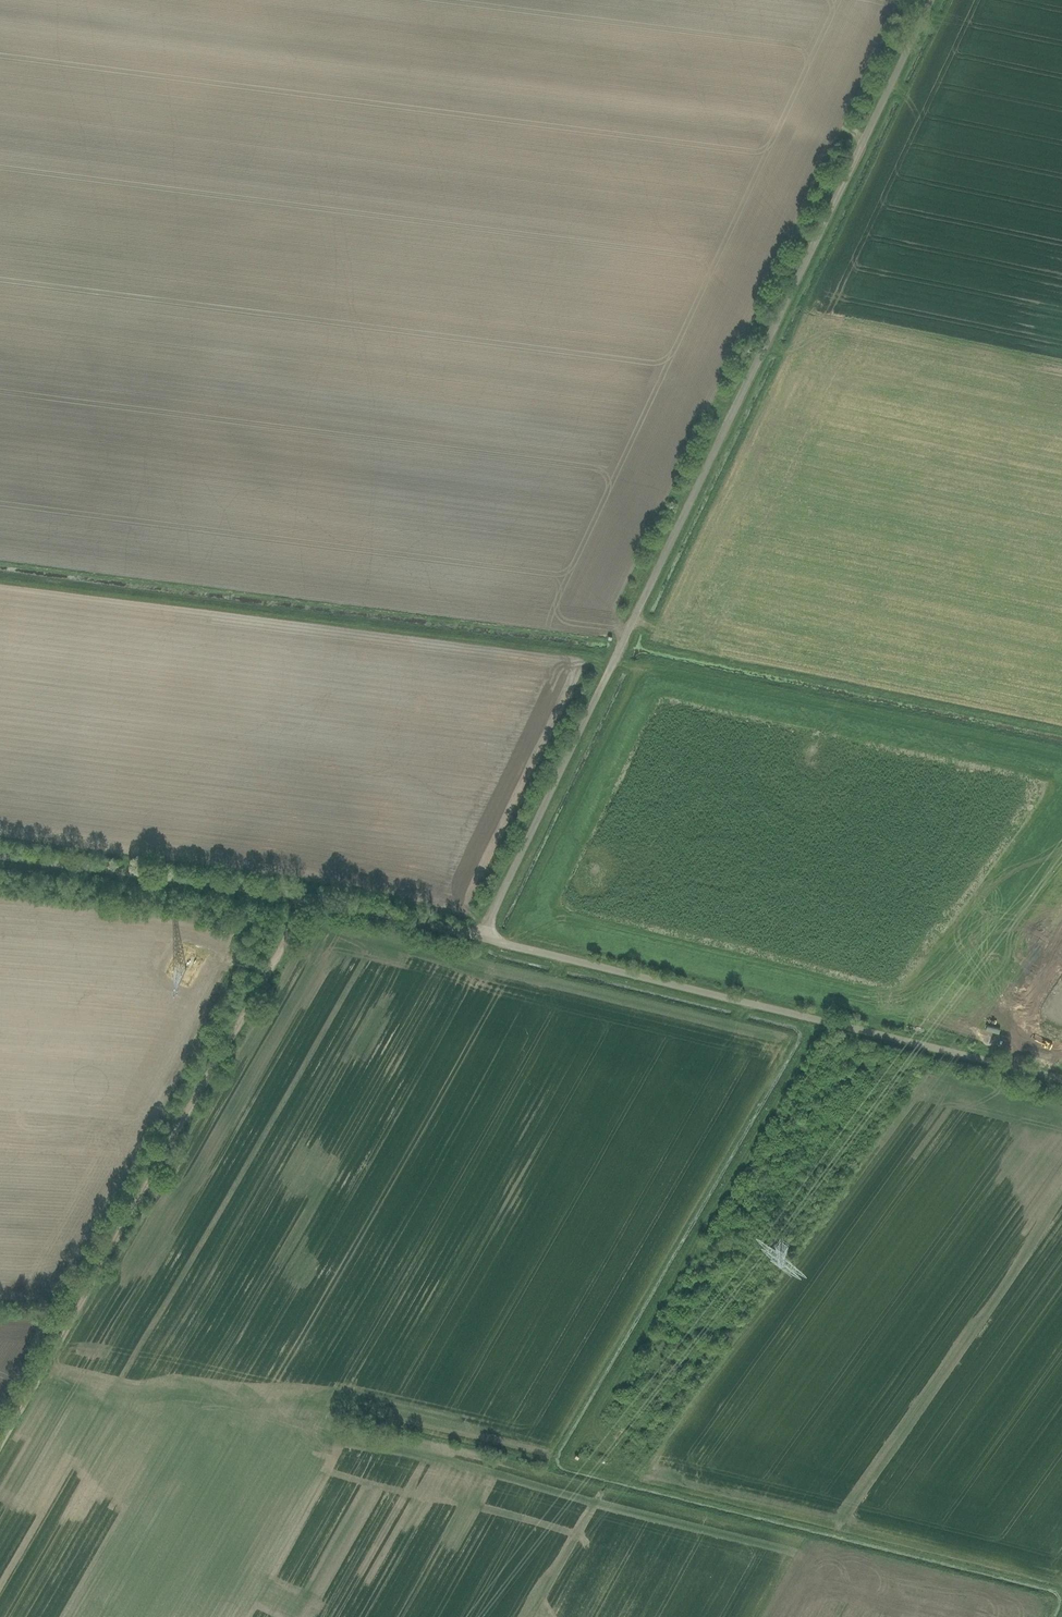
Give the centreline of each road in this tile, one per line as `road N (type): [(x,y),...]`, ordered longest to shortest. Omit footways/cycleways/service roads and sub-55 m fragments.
road 1 (track): [(482,940),(932,0)]
road 2 (track): [(312,897),(0,1443)]
road 3 (track): [(1061,1081),(482,940)]
road 4 (track): [(482,940),(312,897),(0,857)]

